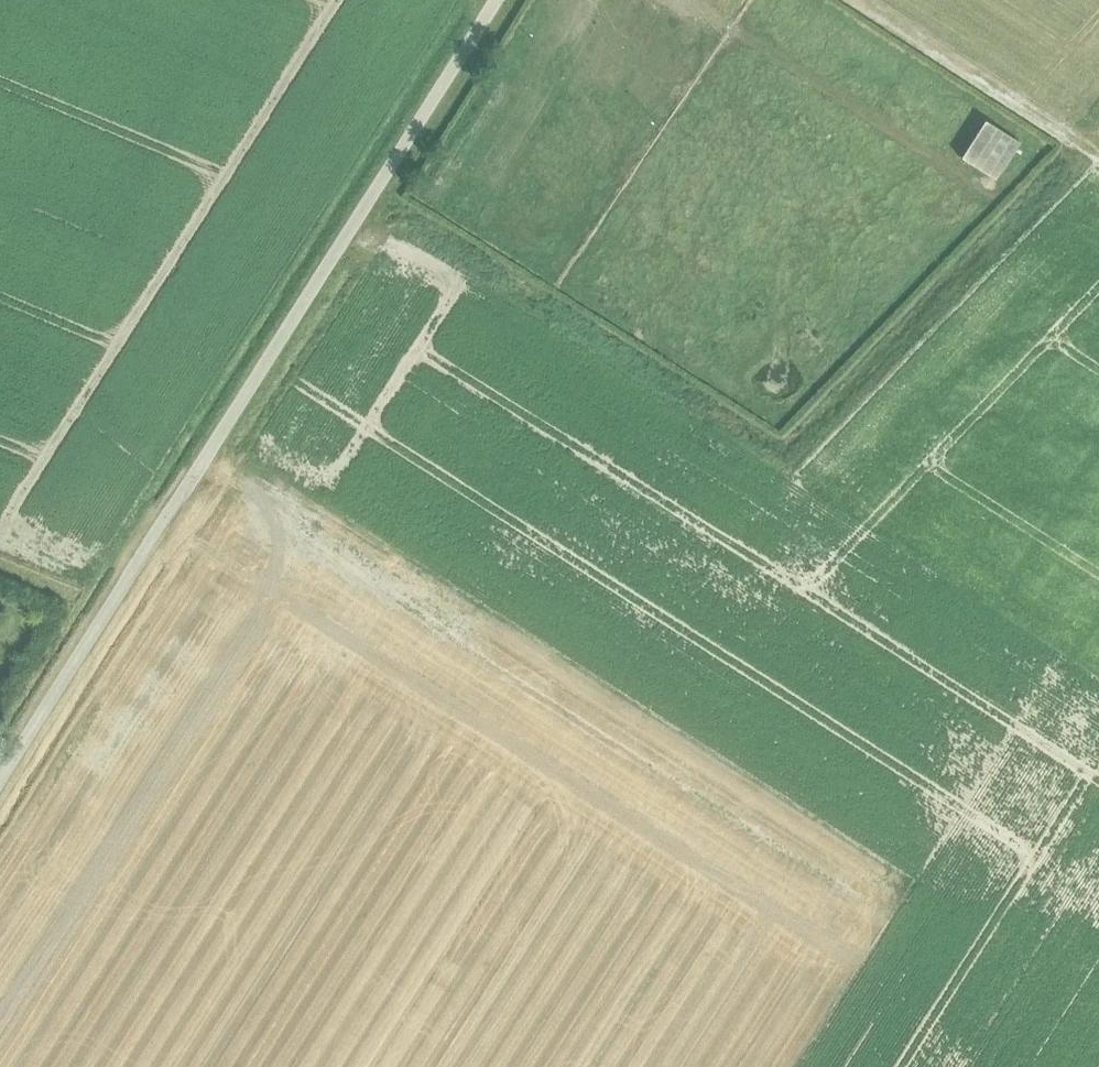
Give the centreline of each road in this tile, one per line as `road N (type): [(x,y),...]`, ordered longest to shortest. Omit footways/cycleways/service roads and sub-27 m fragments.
road 1 (unclassified): [(0,778),(496,0)]

